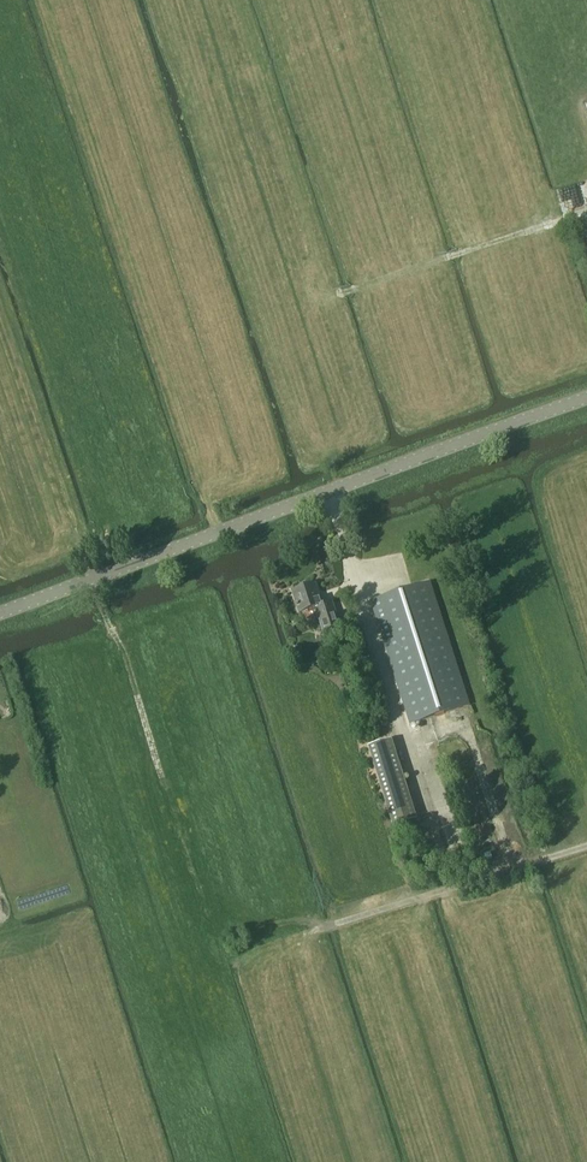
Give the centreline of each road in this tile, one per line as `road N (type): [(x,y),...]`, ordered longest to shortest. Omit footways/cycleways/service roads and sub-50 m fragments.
road 1 (unclassified): [(0,616),(586,401)]

